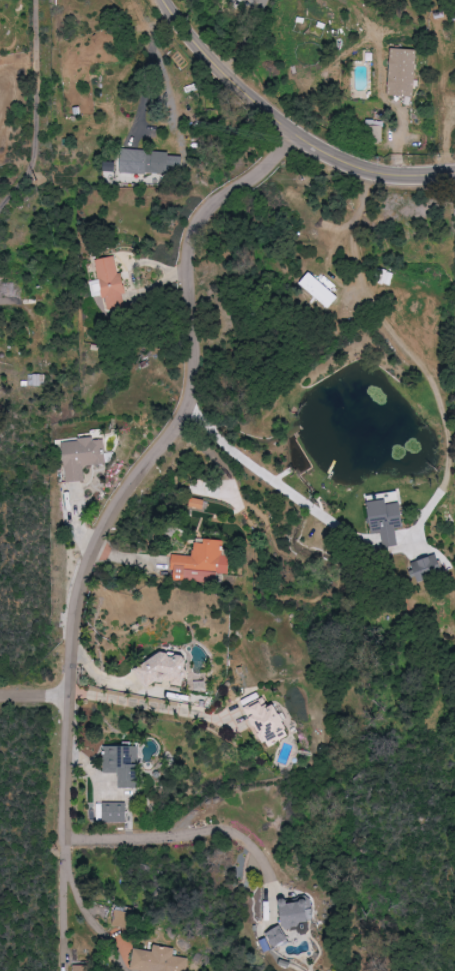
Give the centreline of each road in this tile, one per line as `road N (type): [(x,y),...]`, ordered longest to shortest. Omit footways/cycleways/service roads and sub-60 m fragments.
road 1 (residential): [(293,132),(278,154),(218,201),(197,239),(191,266),(199,380),(107,524),(88,571),(70,695),(66,859)]
road 2 (tertiary): [(161,0),(224,78),(309,145),(391,175),(454,175)]

